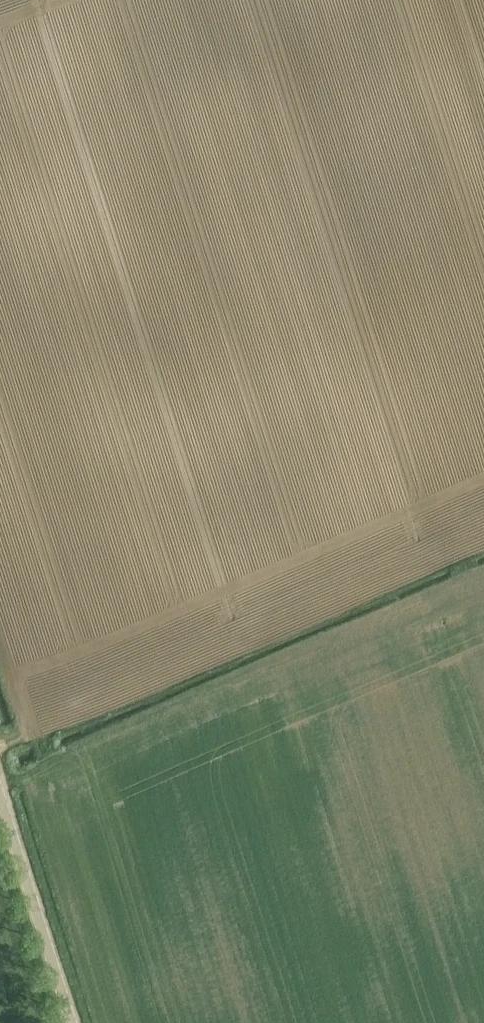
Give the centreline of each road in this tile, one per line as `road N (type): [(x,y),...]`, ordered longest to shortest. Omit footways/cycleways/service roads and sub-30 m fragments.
road 1 (unclassified): [(70,1022),(0,800)]

